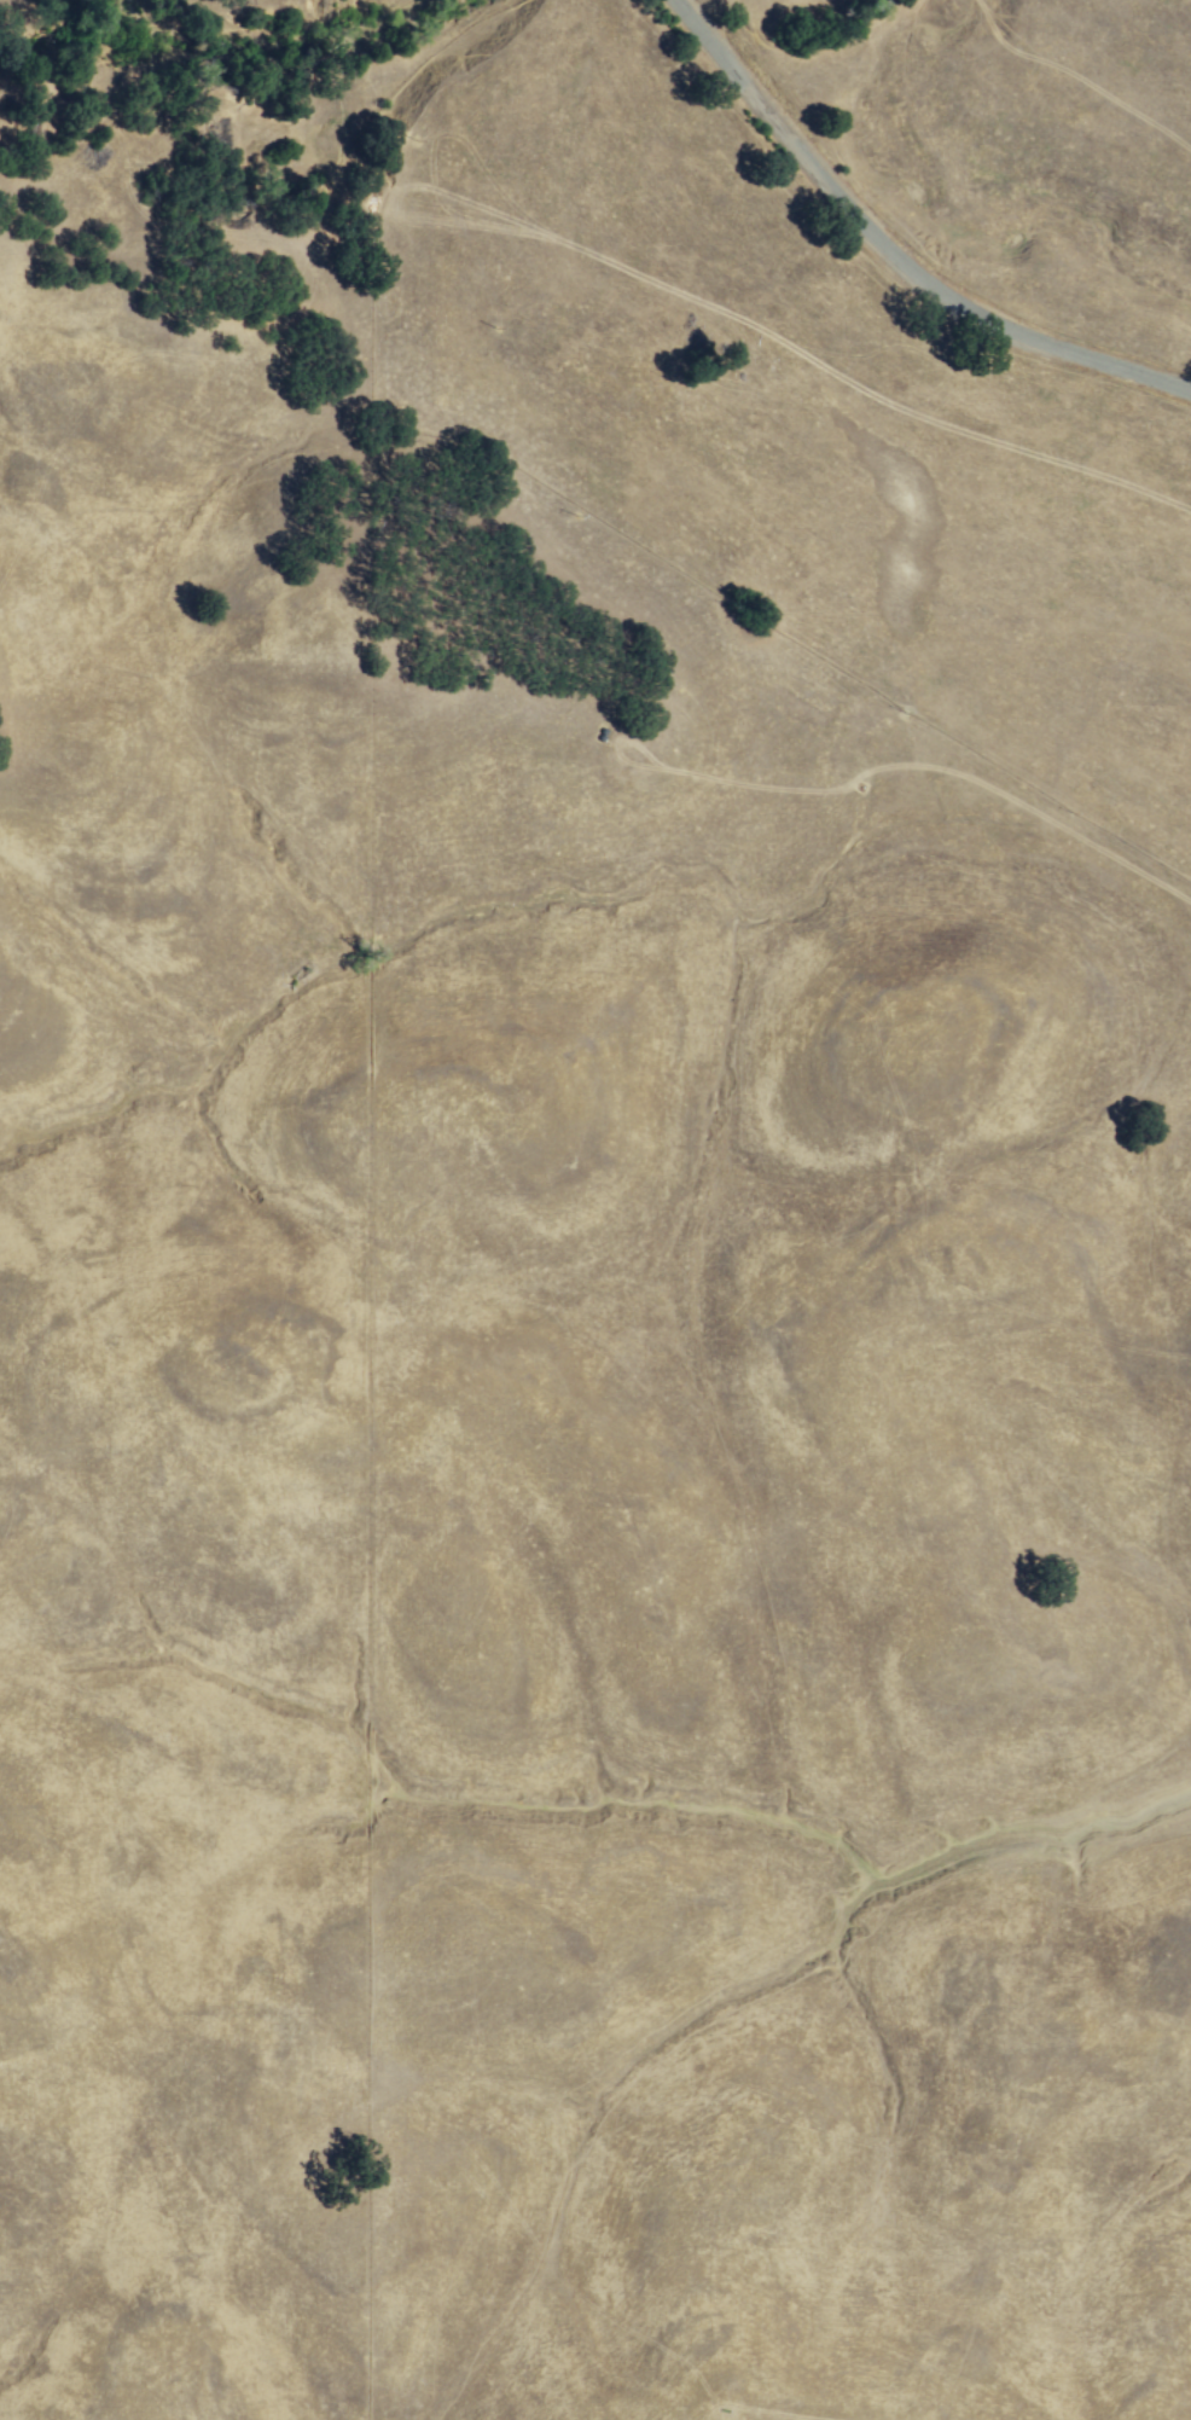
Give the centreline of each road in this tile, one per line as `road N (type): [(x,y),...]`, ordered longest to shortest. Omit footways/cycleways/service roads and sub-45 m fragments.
road 1 (tertiary): [(1190,393),(1047,346),(934,288),(811,161),(680,0)]

